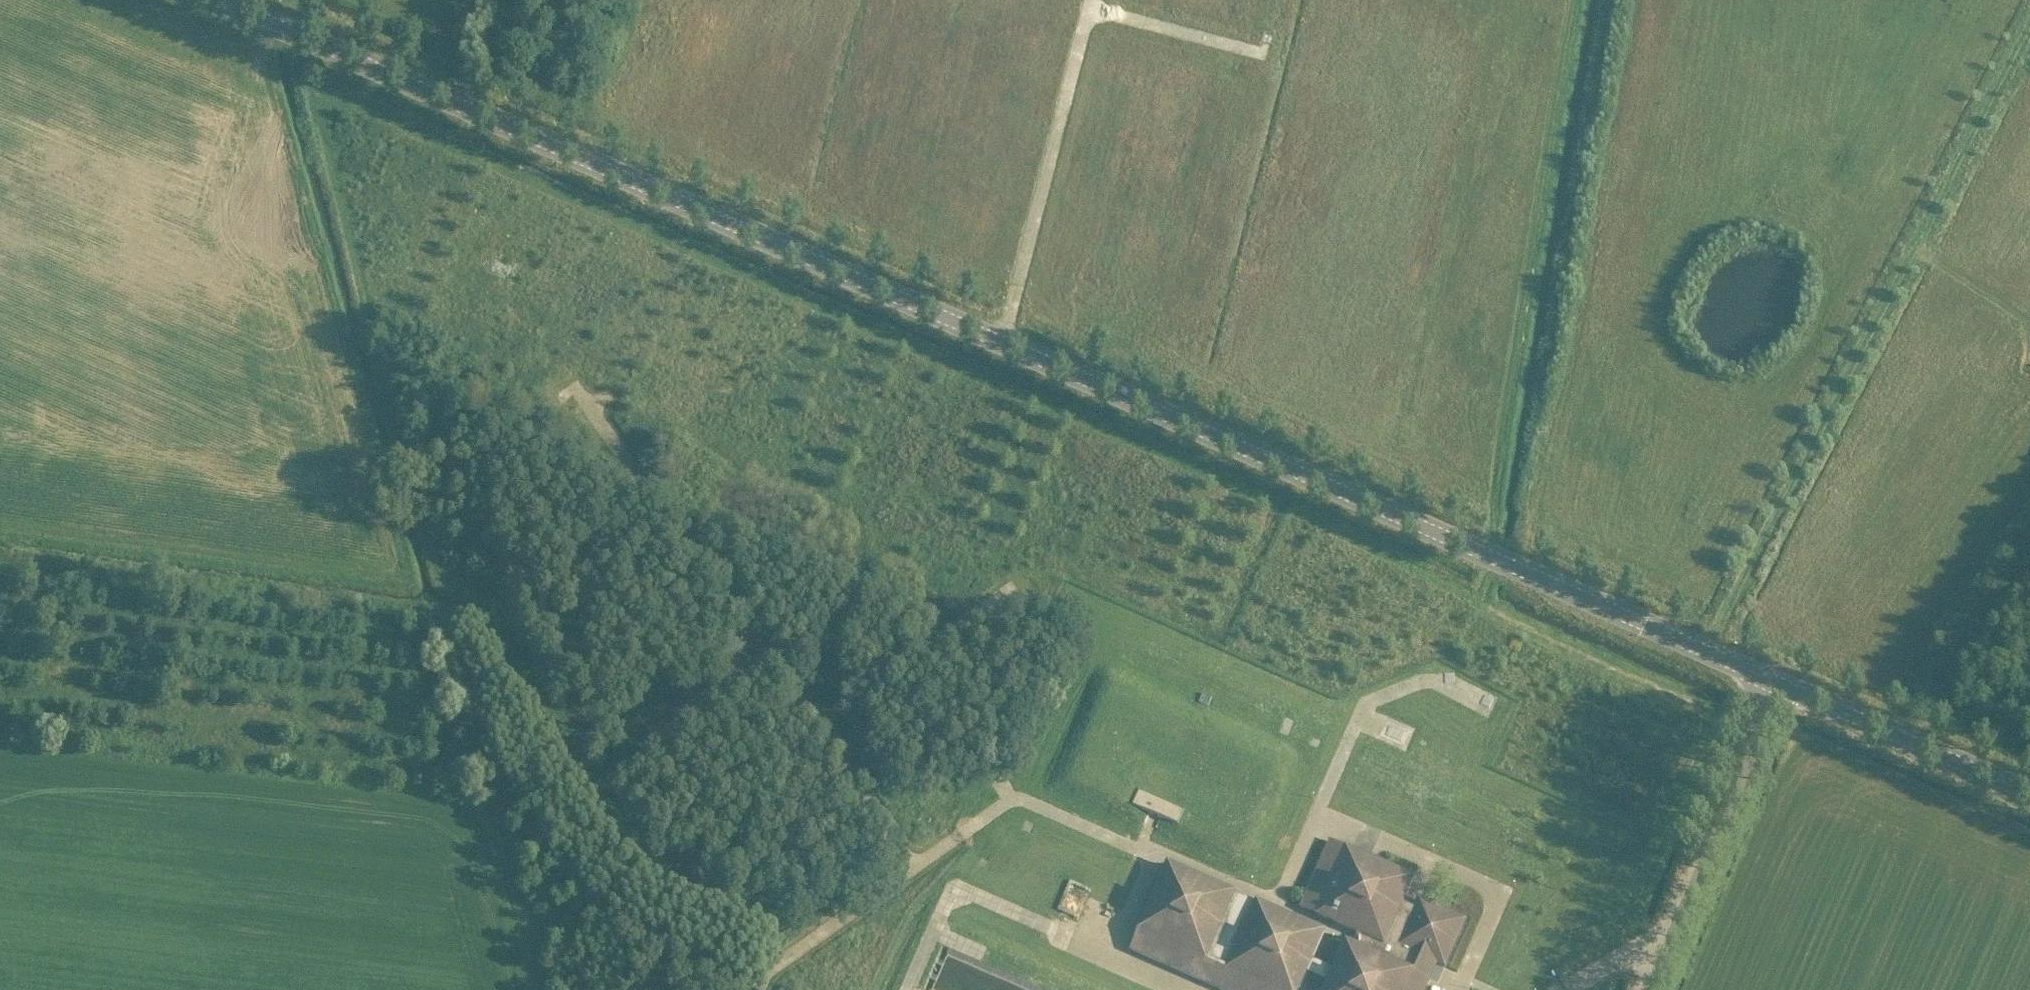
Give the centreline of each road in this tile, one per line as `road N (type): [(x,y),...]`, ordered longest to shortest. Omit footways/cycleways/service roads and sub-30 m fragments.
road 1 (tertiary): [(1776,677),(222,0)]
road 2 (track): [(1708,649),(2029,26)]
road 3 (unclassified): [(1643,989),(1776,677)]
road 4 (tertiary): [(2029,792),(1776,677)]

